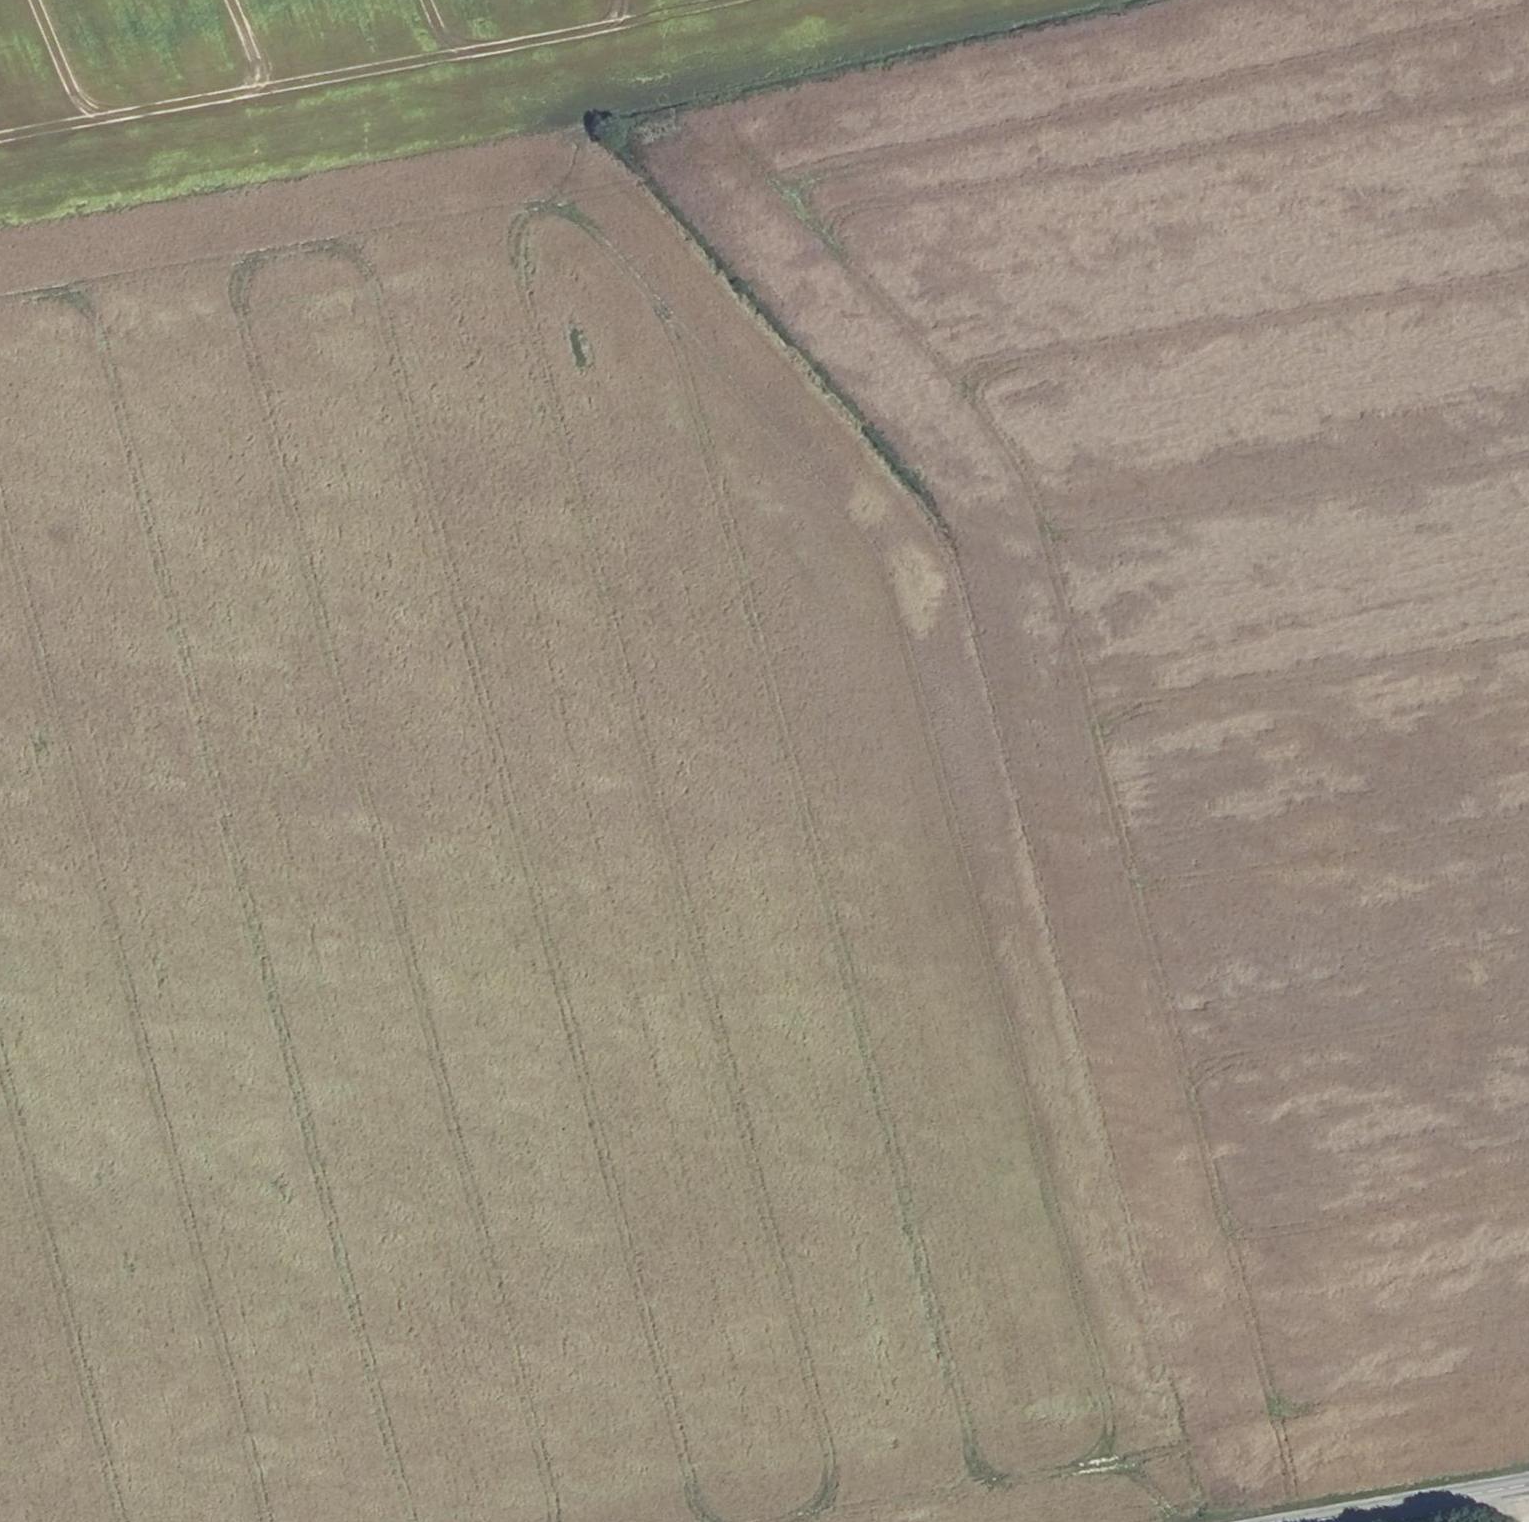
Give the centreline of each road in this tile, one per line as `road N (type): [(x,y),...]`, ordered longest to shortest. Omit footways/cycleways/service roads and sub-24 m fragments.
road 1 (tertiary): [(1322,1521),(1528,1485)]

